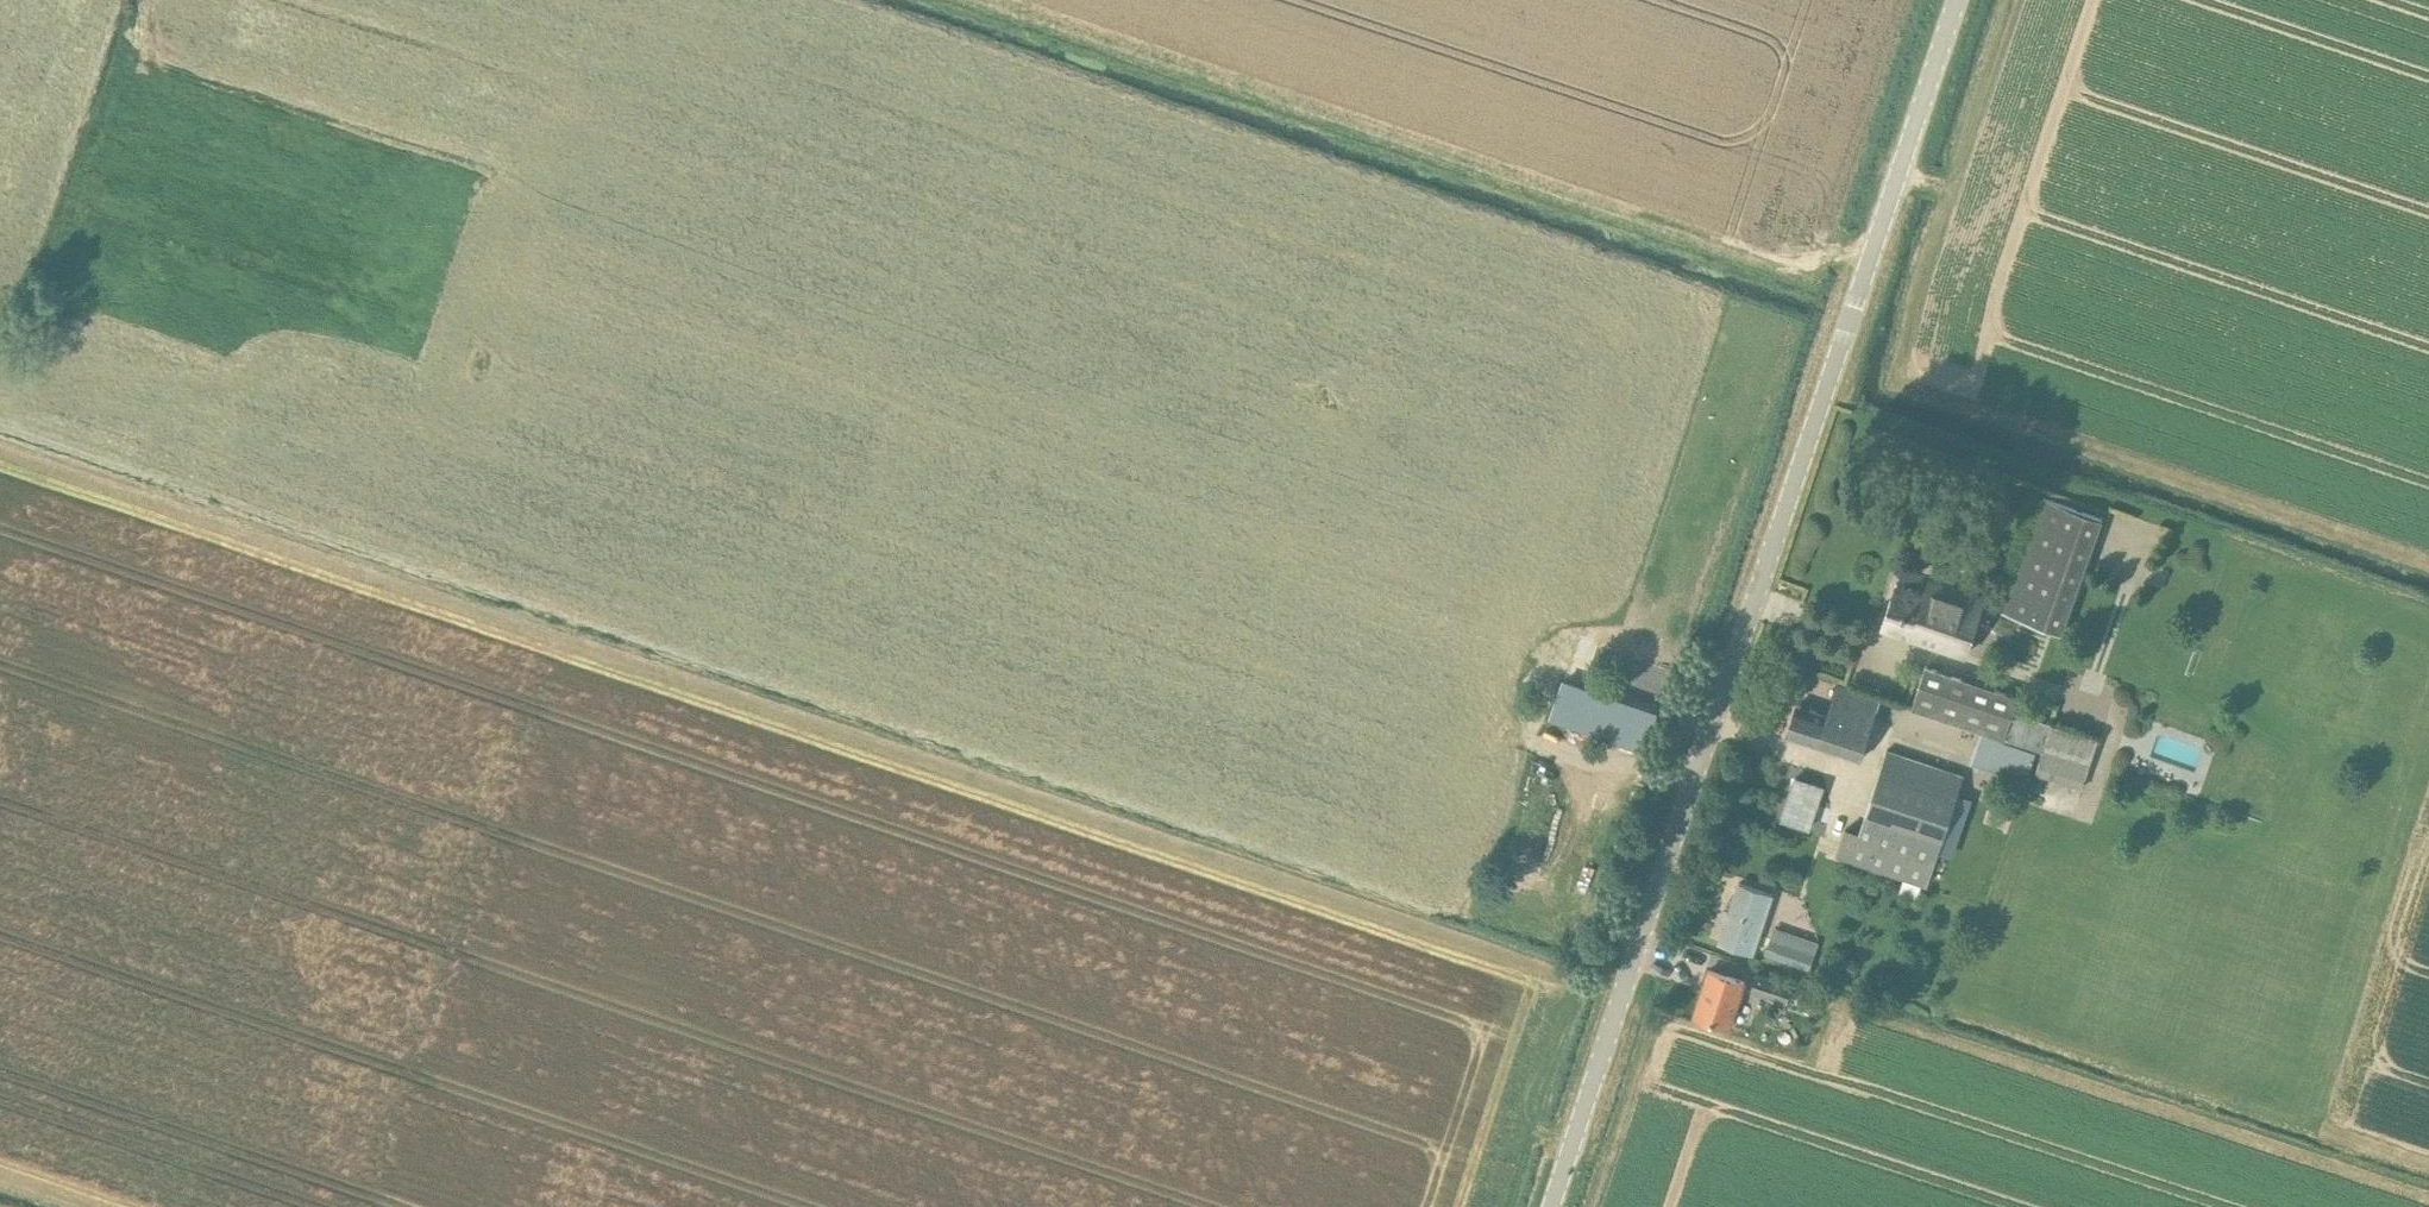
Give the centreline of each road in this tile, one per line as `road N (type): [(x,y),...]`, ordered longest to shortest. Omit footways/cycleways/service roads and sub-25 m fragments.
road 1 (tertiary): [(1552,1206),(1957,0)]

